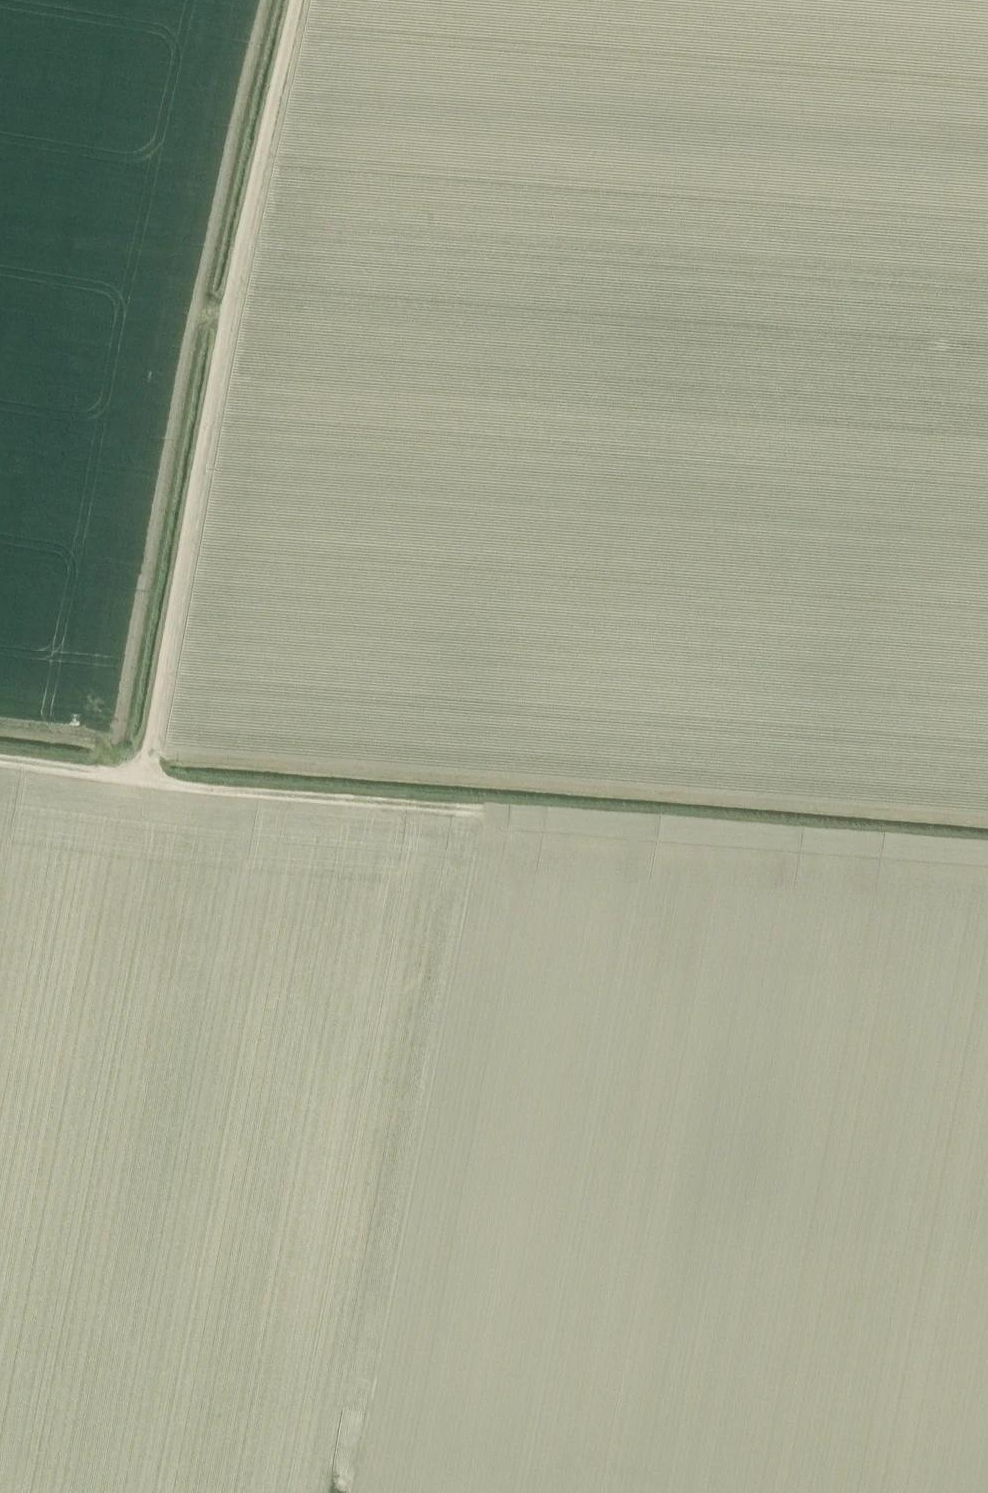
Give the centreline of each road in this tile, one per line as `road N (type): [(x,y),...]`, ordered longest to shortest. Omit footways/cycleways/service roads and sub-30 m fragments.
road 1 (track): [(0,762),(141,778),(293,0)]

